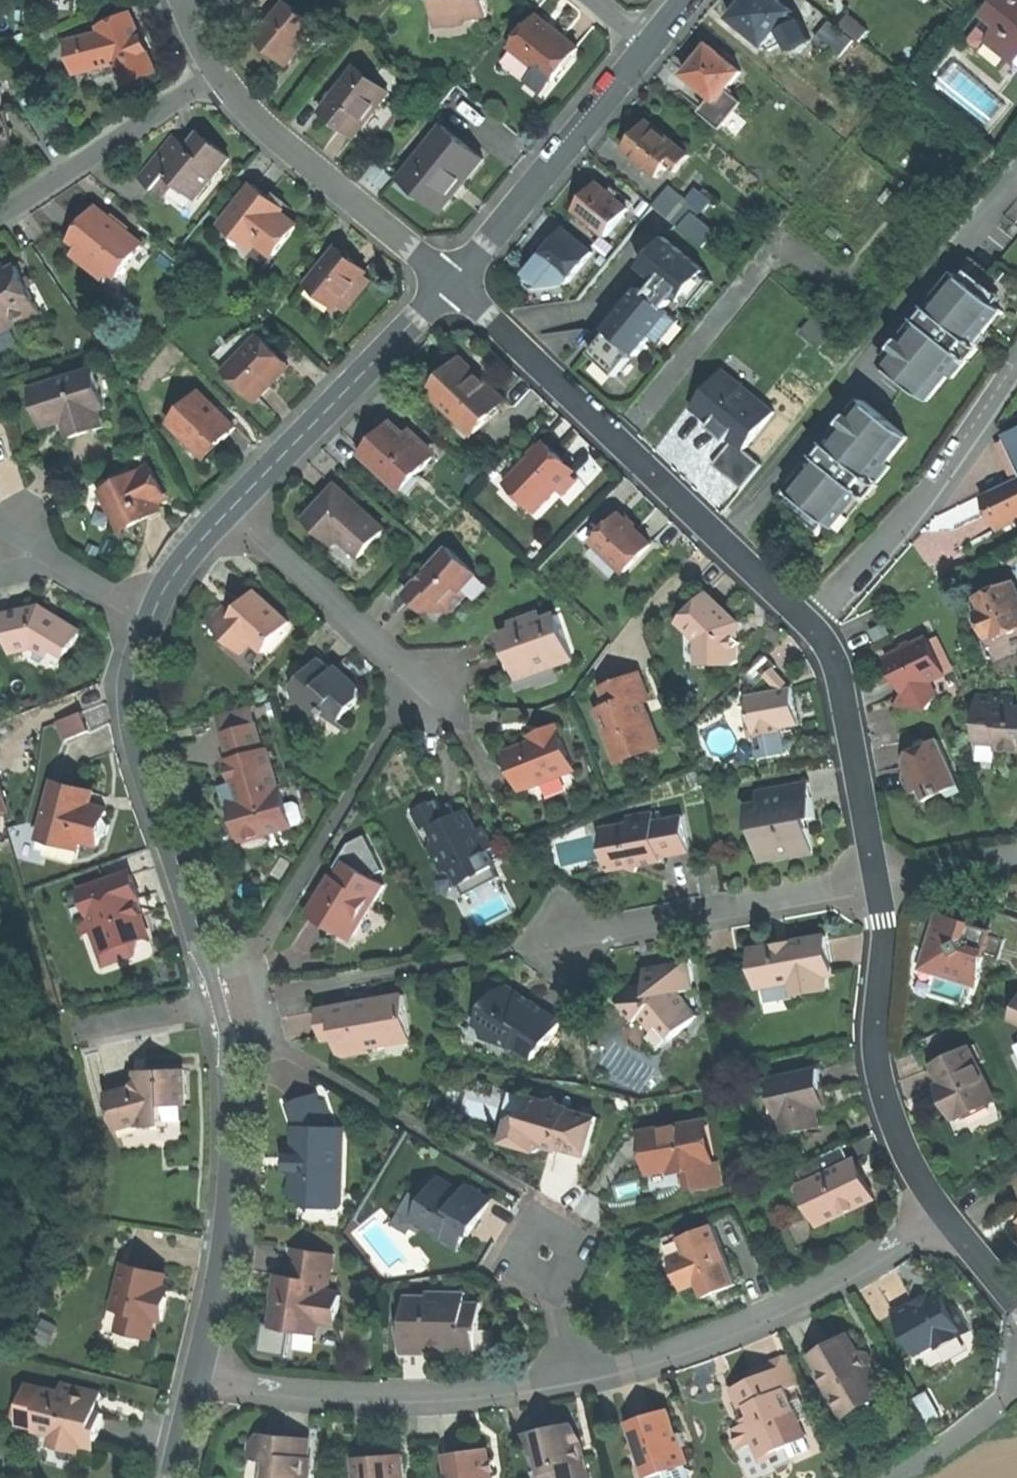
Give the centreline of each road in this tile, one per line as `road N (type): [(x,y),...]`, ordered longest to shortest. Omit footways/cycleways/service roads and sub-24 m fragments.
road 1 (residential): [(812,625),(452,283)]
road 2 (residential): [(150,622),(135,681),(135,732),(220,1005)]
road 3 (residential): [(584,1370),(745,1321),(943,1212)]
road 4 (residential): [(197,1379),(393,1392),(584,1370)]
road 5 (residential): [(220,1005),(233,1108),(232,1186),(197,1379)]
road 6 (residential): [(943,1212),(899,1136),(879,1080),(877,884)]
road 7 (residential): [(1016,372),(956,462),(812,625)]
road 8 (residential): [(562,939),(877,884)]
road 9 (residential): [(219,72),(274,134),(452,283)]
road 10 (residential): [(452,283),(234,504)]
road 11 (residential): [(650,47),(452,283)]
road 12 (residential): [(877,884),(837,666),(812,625)]
road 13 (residential): [(219,72),(0,211)]
road 14 (residential): [(234,504),(417,686)]
road 15 (residential): [(150,622),(15,541)]
road 16 (residential): [(234,504),(175,573),(150,622)]
road 17 (residential): [(877,884),(1016,850)]
road 18 (residential): [(220,1005),(90,1026)]
road 19 (residential): [(584,1370),(549,1254)]

